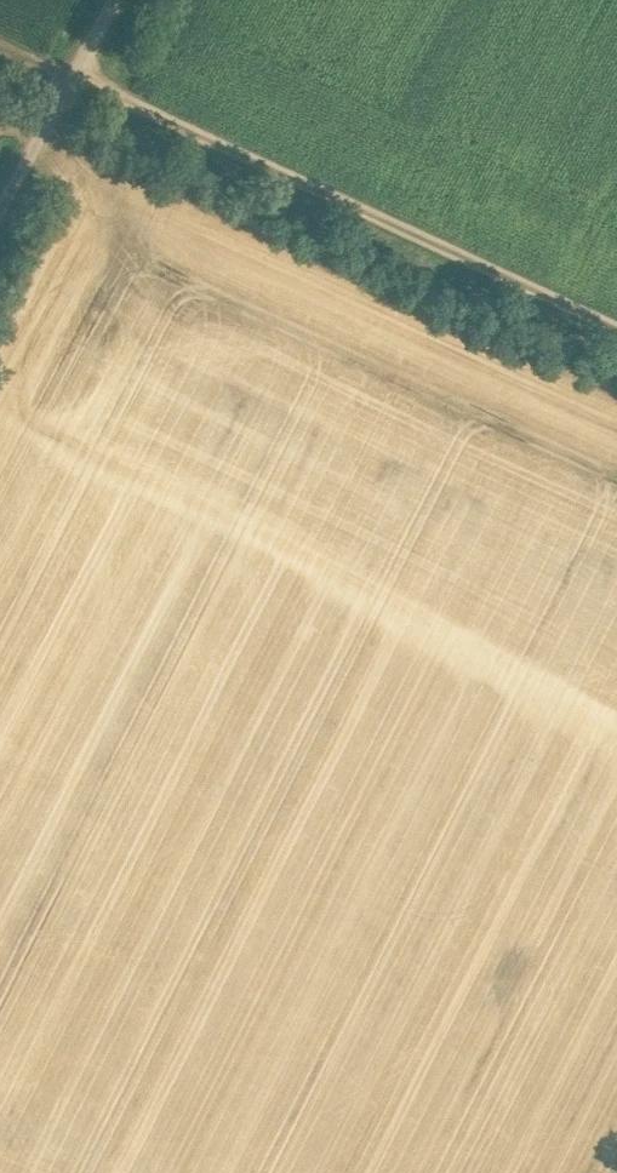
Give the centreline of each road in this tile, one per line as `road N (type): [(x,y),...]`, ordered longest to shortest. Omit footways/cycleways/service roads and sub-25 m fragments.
road 1 (track): [(616,339),(84,84)]
road 2 (track): [(129,0),(0,225)]

